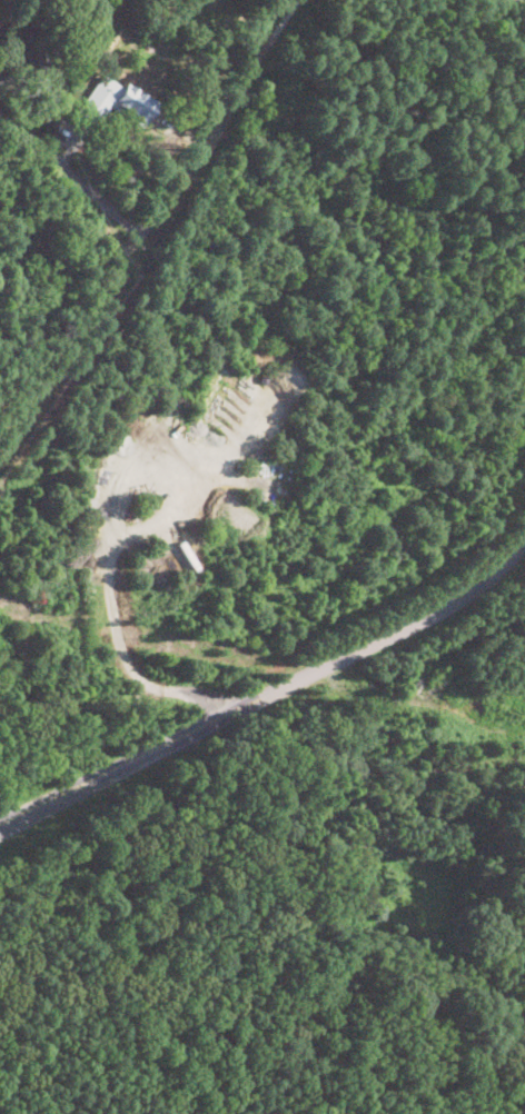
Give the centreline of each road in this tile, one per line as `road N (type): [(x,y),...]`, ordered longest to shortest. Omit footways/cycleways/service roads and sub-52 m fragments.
road 1 (secondary): [(0,823),(440,609),(487,579),(524,540)]
road 2 (residential): [(148,240),(0,109)]

